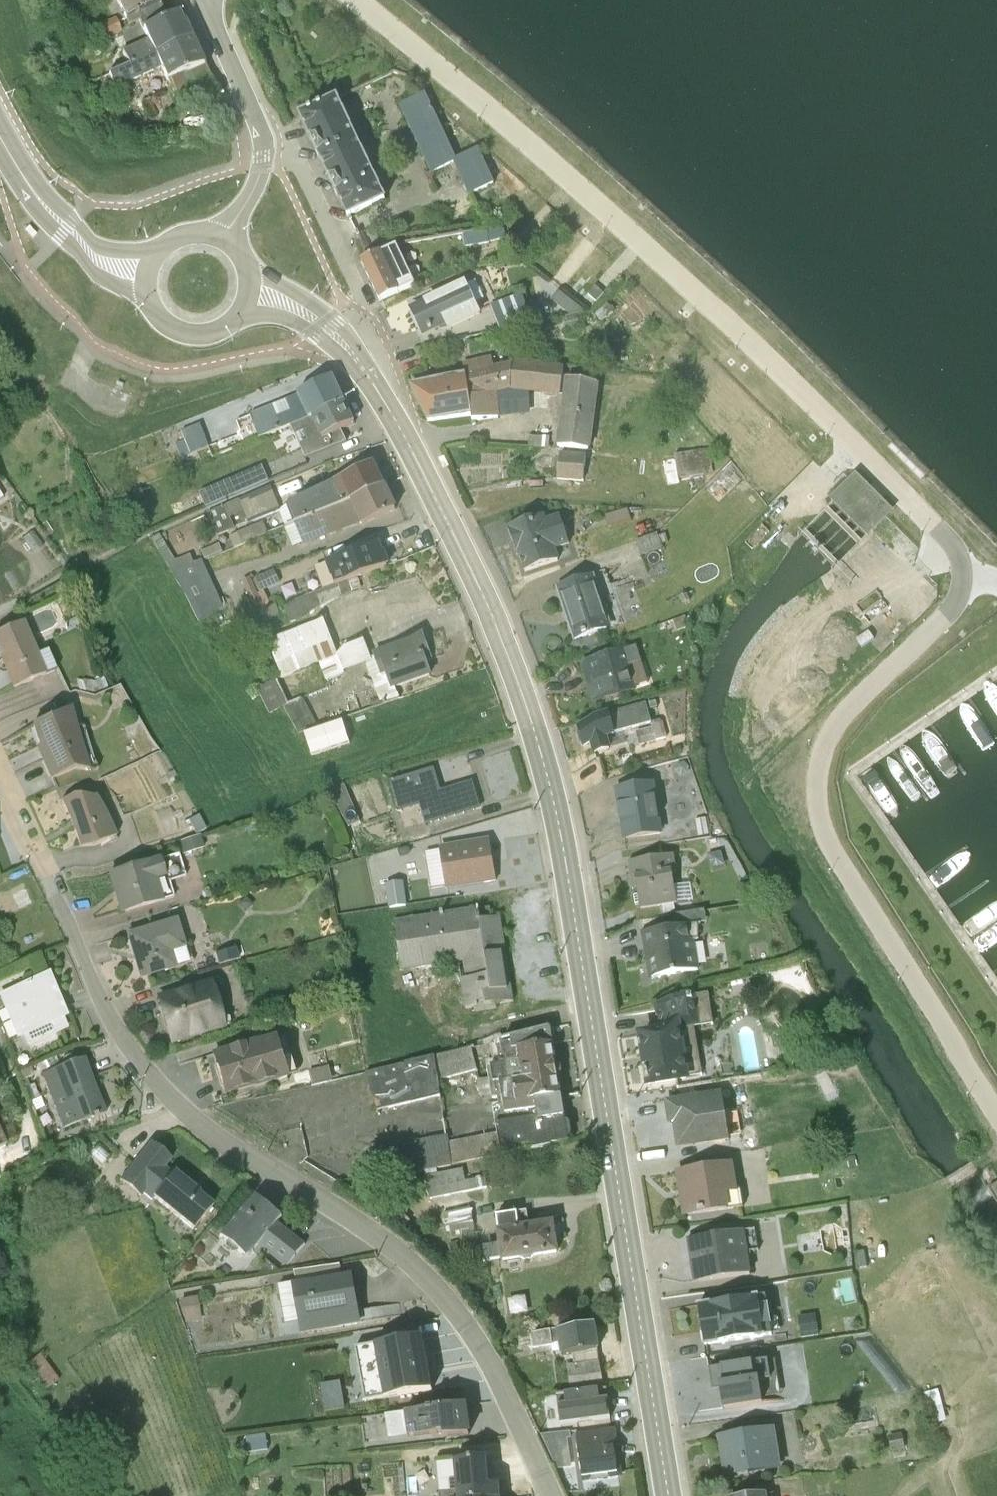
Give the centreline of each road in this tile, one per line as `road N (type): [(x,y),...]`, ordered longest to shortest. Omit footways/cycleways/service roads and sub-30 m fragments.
road 1 (secondary): [(666,1495),(562,855),(533,723),(486,598),(366,369)]
road 2 (residential): [(44,879),(121,1032),(159,1075),(441,1286),(555,1495)]
road 3 (secondary): [(0,159),(58,240),(149,297)]
road 4 (secondary): [(160,239),(112,243),(72,223),(0,142)]
road 5 (residential): [(257,128),(293,148),(360,289)]
road 6 (secondary): [(366,369),(336,315),(241,256)]
road 7 (secondary): [(236,306),(308,322),(366,369)]
road 8 (residential): [(205,0),(257,128)]

